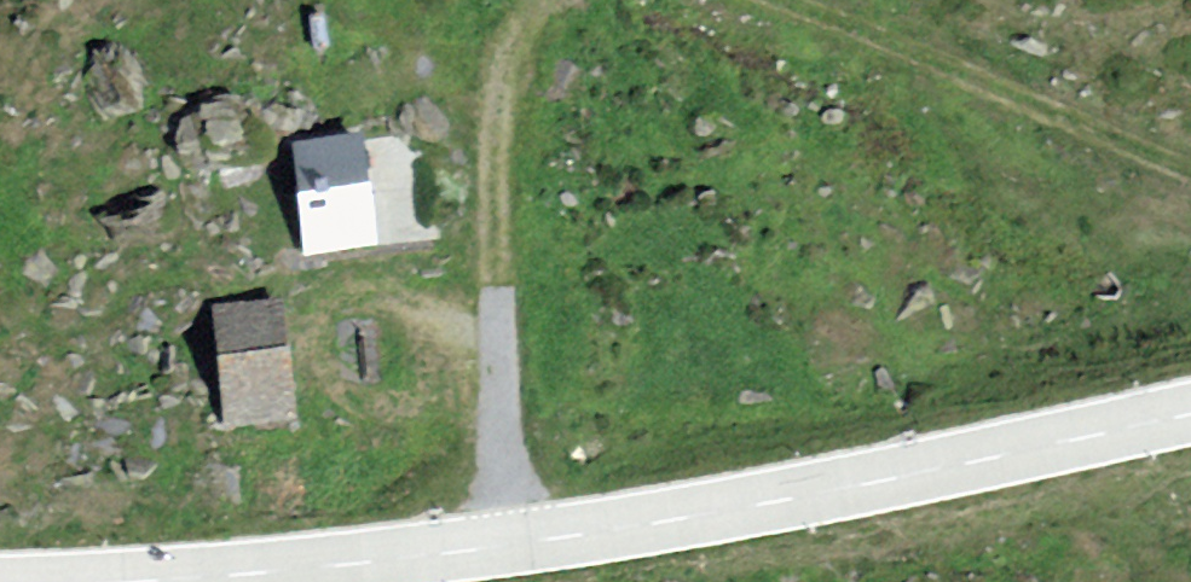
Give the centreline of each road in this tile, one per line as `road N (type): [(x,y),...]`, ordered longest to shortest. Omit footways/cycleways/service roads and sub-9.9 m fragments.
road 1 (secondary): [(1190,411),(721,508),(403,558),(84,581)]
road 2 (track): [(505,541),(492,119),(498,47),(549,0)]
road 3 (track): [(785,0),(1190,170)]

